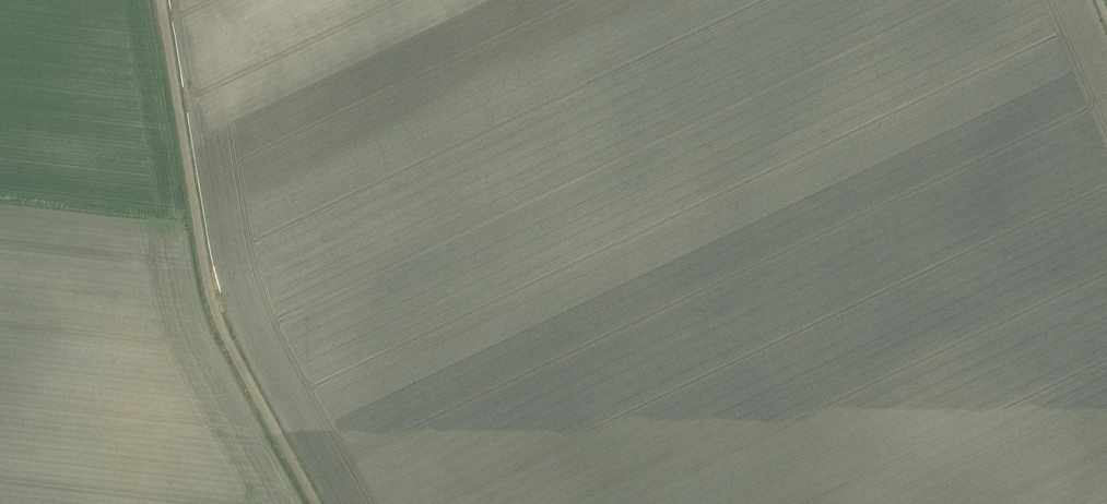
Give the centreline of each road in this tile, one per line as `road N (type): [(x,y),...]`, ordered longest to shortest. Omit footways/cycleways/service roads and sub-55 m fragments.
road 1 (unclassified): [(313,503),(208,298),(157,0)]

